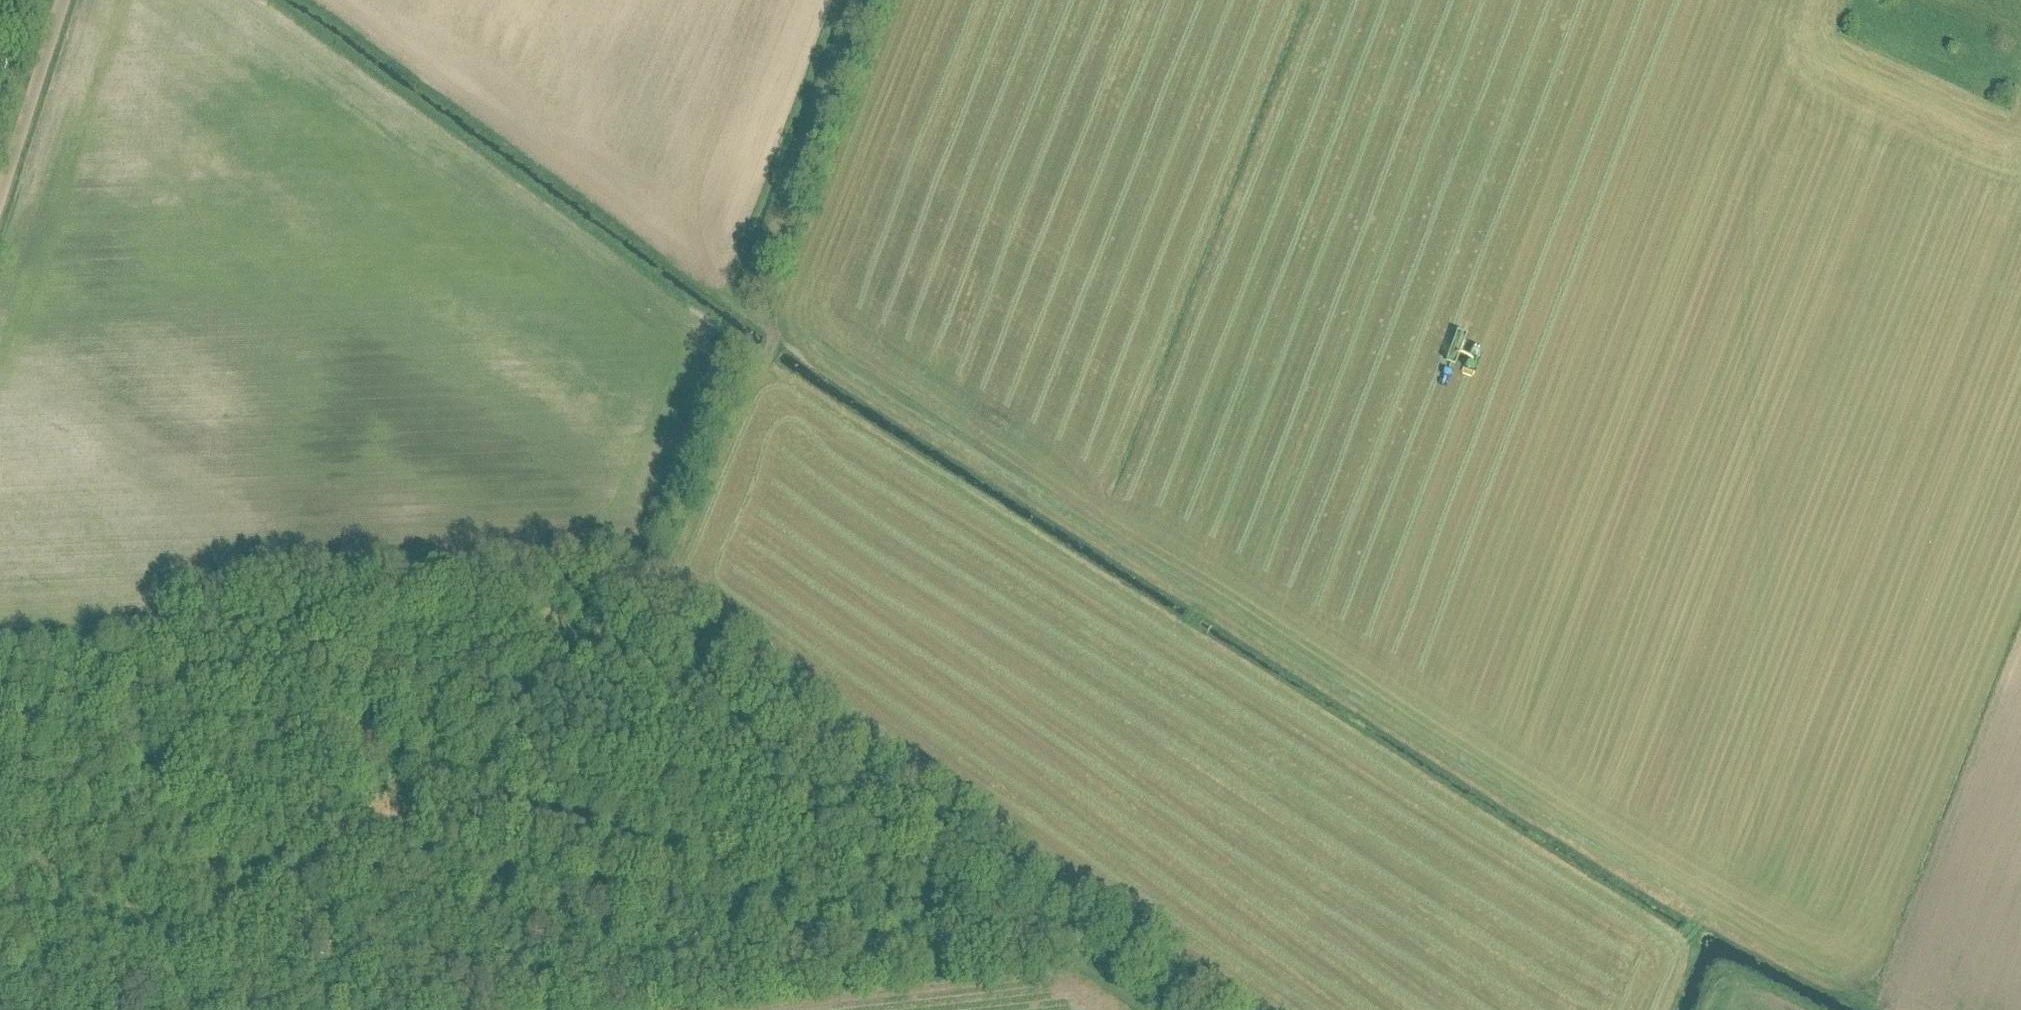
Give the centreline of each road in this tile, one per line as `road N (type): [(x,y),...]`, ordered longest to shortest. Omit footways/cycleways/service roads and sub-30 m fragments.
road 1 (track): [(1167,1009),(621,602),(522,579),(483,583),(392,611),(0,633)]
road 2 (track): [(897,0),(759,366),(638,615)]
road 3 (unclassified): [(0,193),(63,0)]

